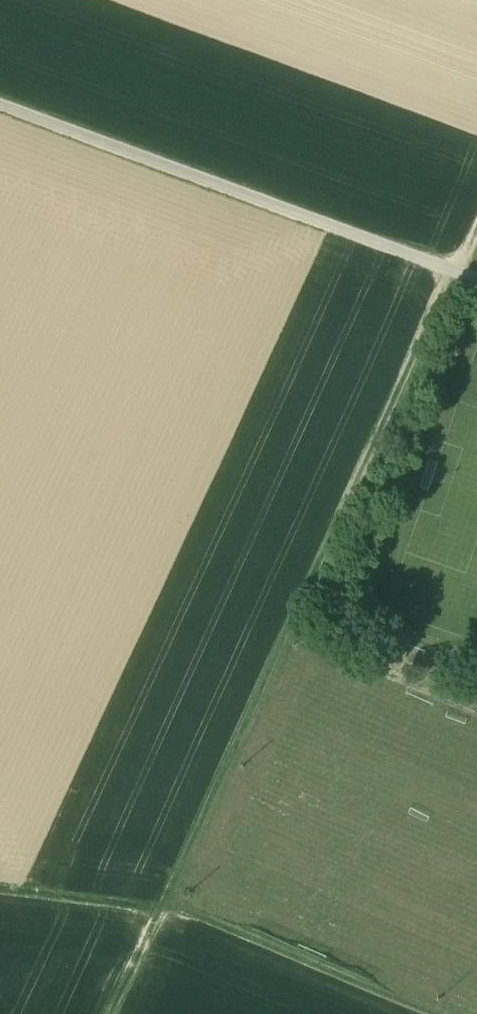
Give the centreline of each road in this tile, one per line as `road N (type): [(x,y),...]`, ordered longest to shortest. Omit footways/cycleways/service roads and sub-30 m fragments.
road 1 (track): [(108,1013),(454,272)]
road 2 (track): [(0,105),(454,272)]
road 3 (track): [(422,1013),(161,903),(0,887)]
road 4 (track): [(476,710),(292,620)]

